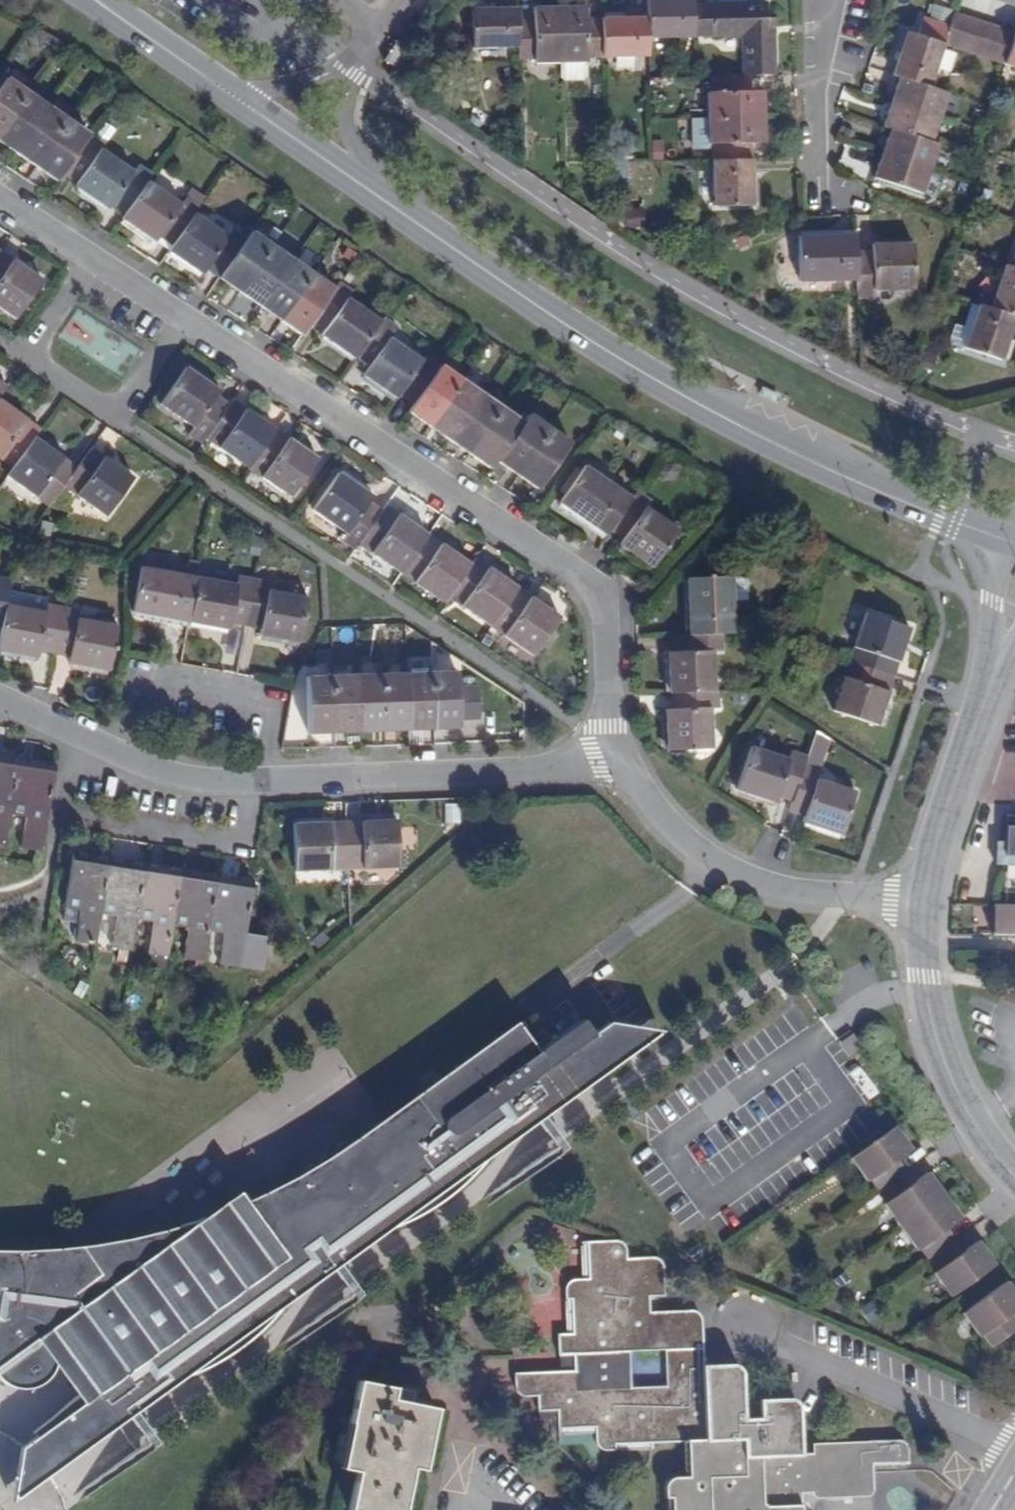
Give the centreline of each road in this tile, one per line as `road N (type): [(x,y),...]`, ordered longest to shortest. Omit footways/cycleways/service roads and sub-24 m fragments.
road 1 (residential): [(617,757),(601,609),(579,574),(0,203)]
road 2 (tertiary): [(342,171),(533,306),(743,428),(1014,543)]
road 3 (residential): [(0,699),(190,782),(597,758)]
road 4 (residential): [(930,899),(832,897),(721,869),(617,757)]
road 5 (unclassified): [(1014,1175),(978,1131),(940,1059),(928,969),(930,899)]
road 6 (unclassified): [(930,899),(1014,613)]
road 7 (residential): [(1014,1452),(986,1431),(751,1330)]
road 8 (residential): [(820,0),(816,180)]
road 9 (tertiary): [(92,0),(234,96)]
road 10 (tertiary): [(234,96),(342,171)]
road 11 (residential): [(351,69),(234,96)]

